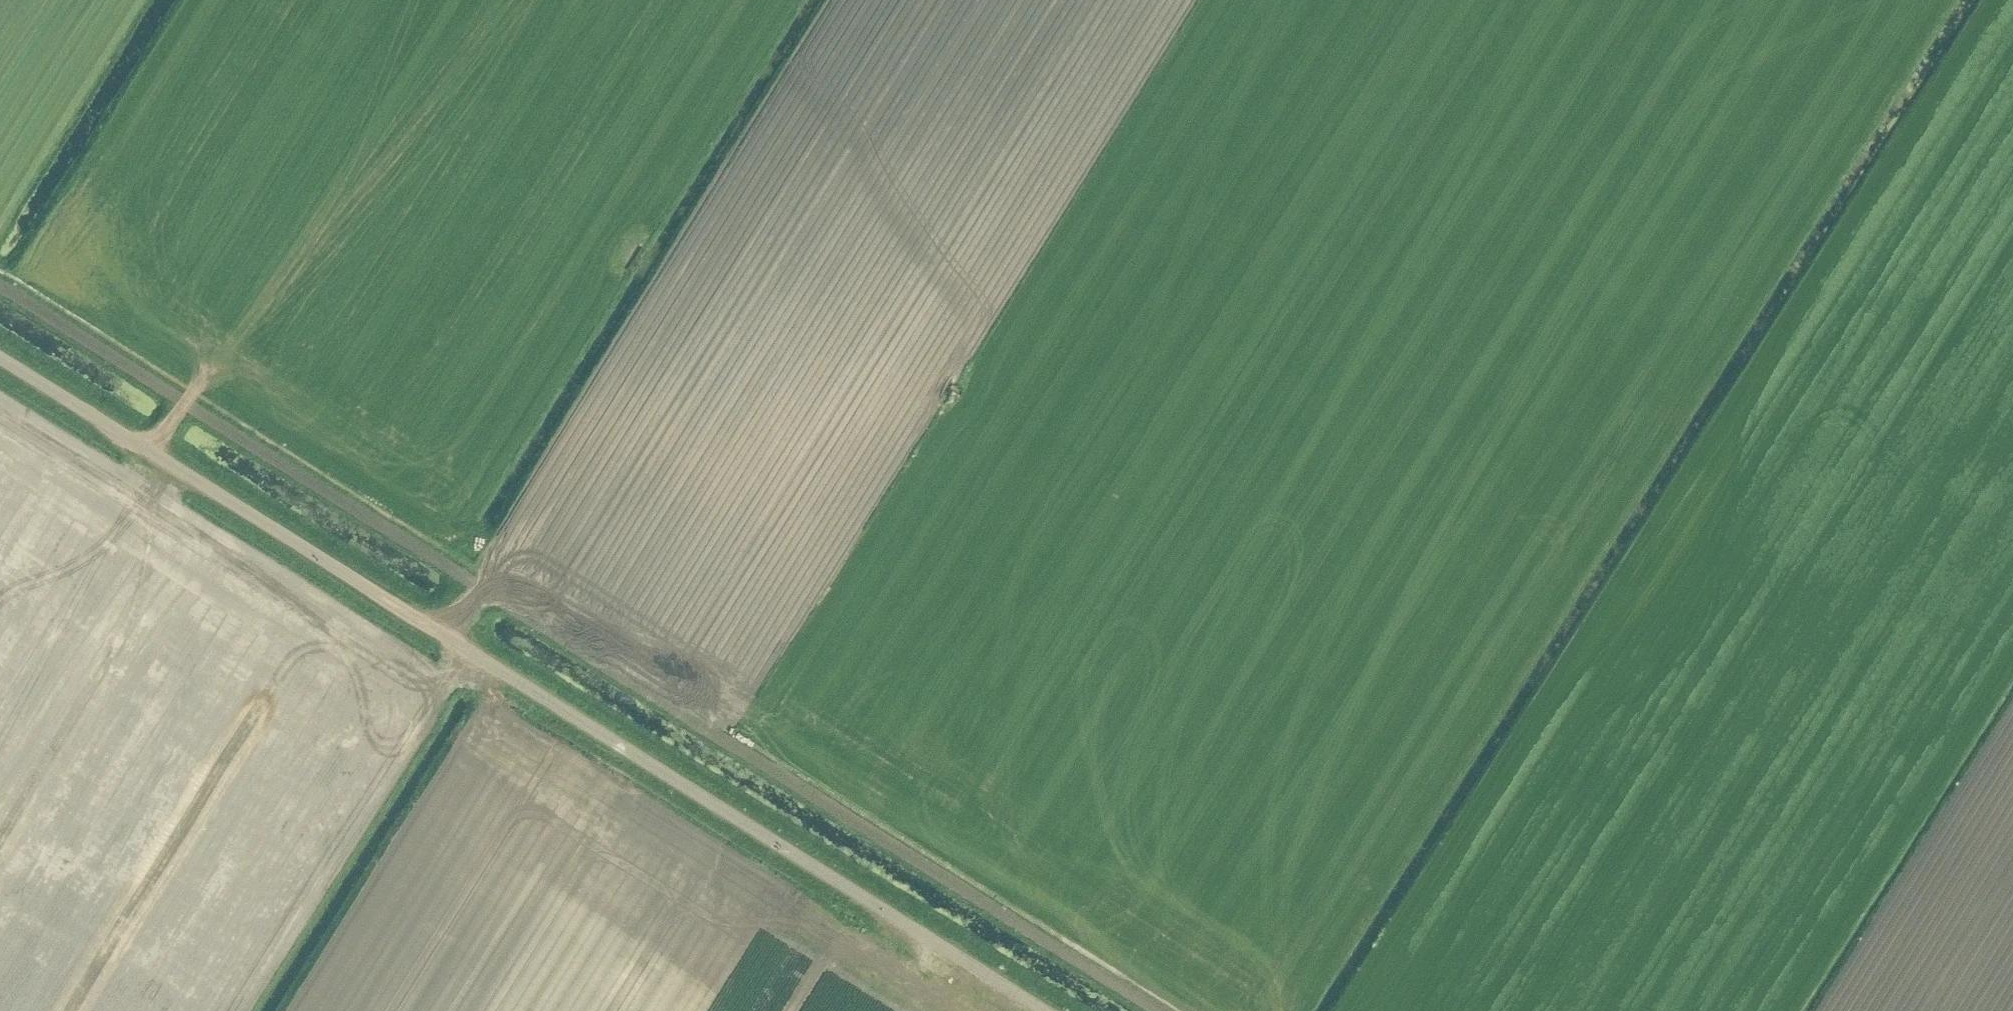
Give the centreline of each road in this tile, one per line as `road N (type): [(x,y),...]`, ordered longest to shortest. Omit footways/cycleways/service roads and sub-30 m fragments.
road 1 (unclassified): [(1050,1010),(0,355)]

